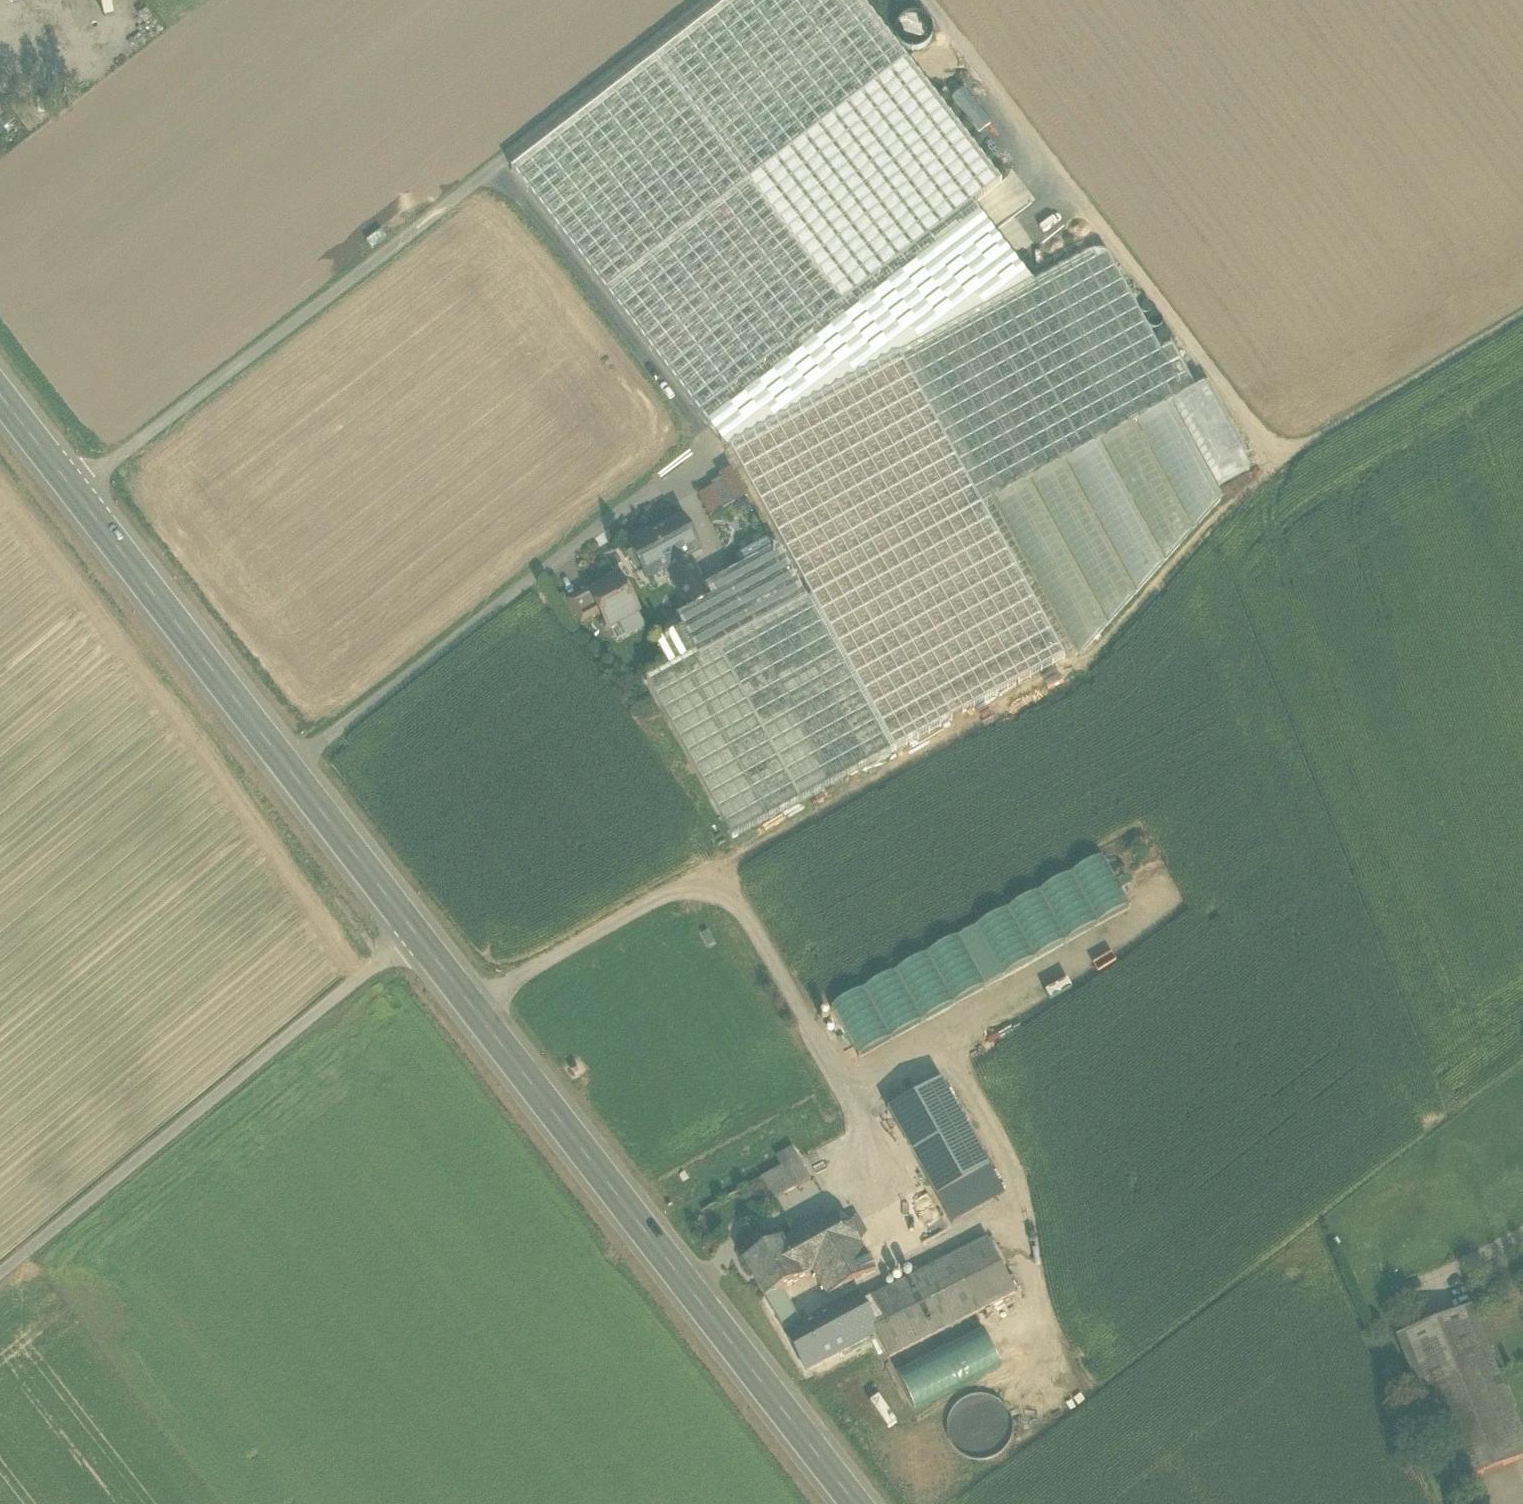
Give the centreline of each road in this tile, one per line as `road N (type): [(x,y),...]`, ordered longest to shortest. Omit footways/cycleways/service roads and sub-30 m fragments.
road 1 (secondary): [(859,1503),(0,396)]
road 2 (track): [(927,0),(1285,463),(1522,329)]
road 3 (track): [(733,0),(73,490)]
road 4 (track): [(414,932),(0,1275)]

